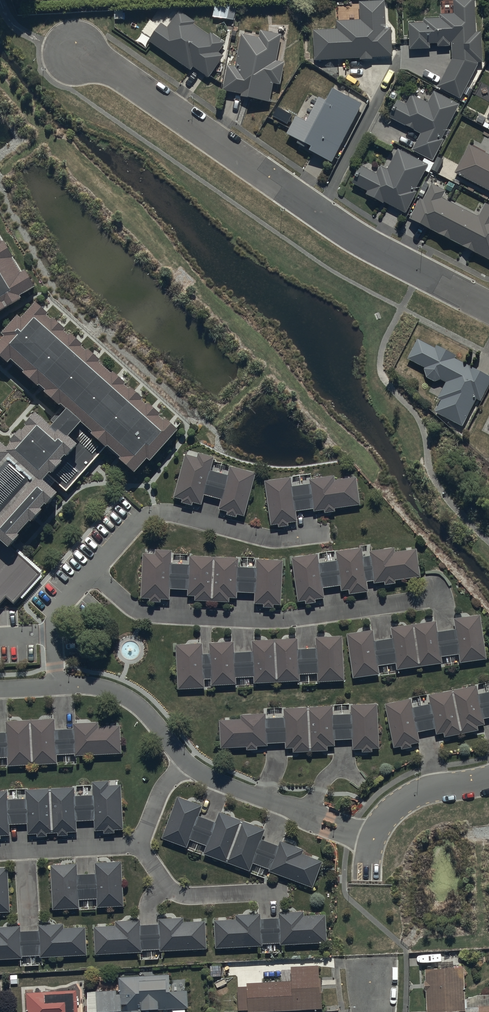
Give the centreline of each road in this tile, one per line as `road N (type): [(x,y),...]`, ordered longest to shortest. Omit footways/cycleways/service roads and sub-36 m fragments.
road 1 (residential): [(488,308),(349,234),(109,67),(70,54)]
road 2 (residential): [(371,839),(206,775),(111,690),(0,689)]
road 3 (residential): [(488,779),(413,794),(371,839)]

